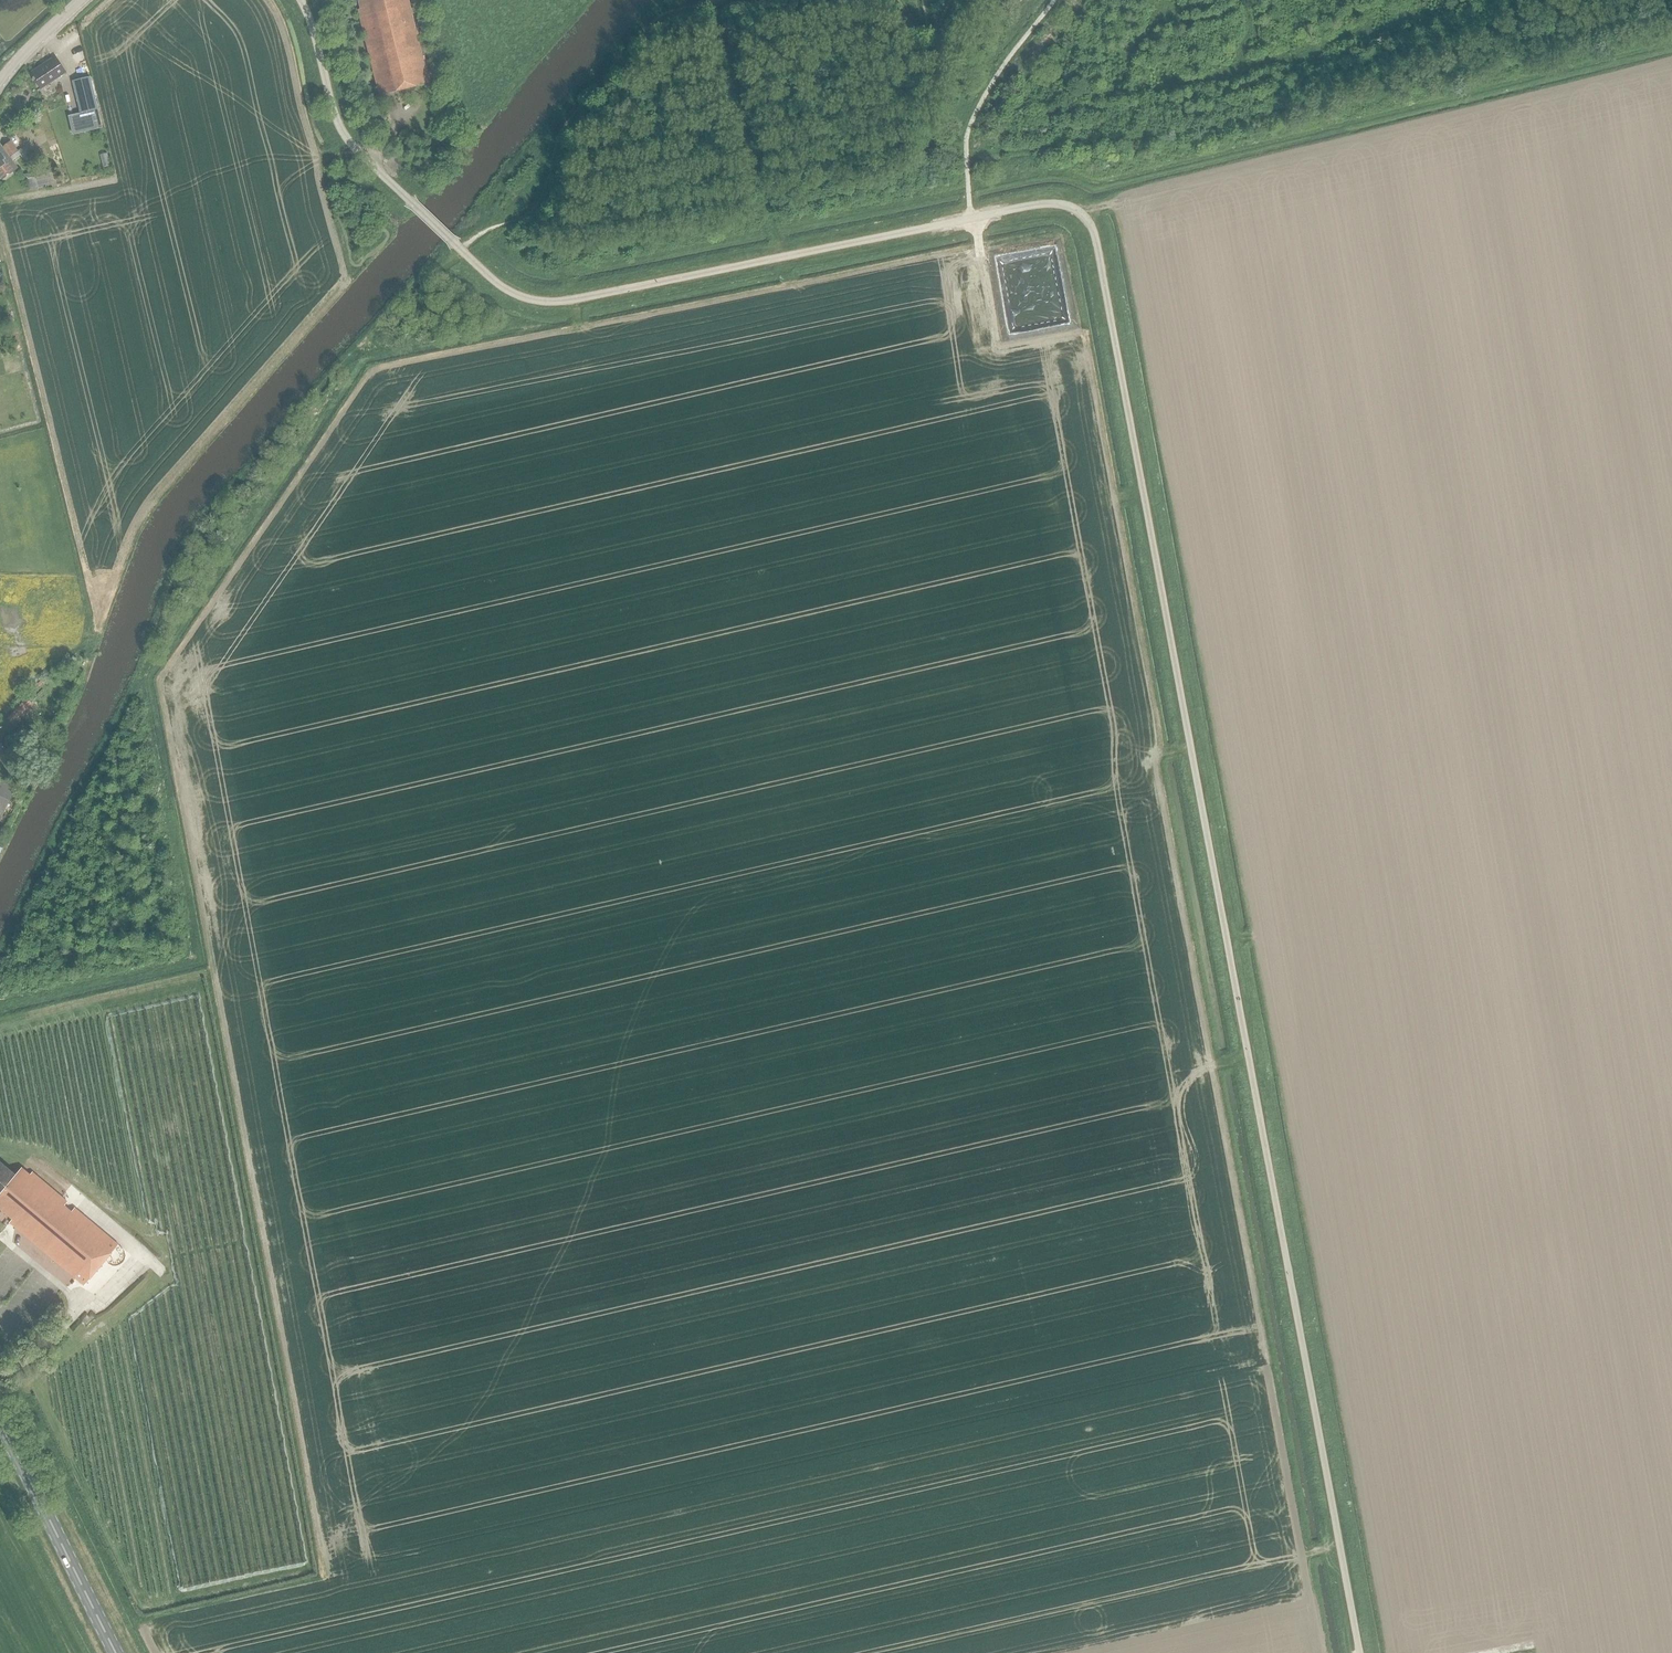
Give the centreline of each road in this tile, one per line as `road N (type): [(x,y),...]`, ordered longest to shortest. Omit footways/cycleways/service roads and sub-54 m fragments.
road 1 (unclassified): [(1359,1652),(1092,228),(1069,207),(1039,204),(581,299),(526,299),(495,281),(352,146),(335,118),(301,0)]
road 2 (primary): [(111,1652),(0,1425)]

